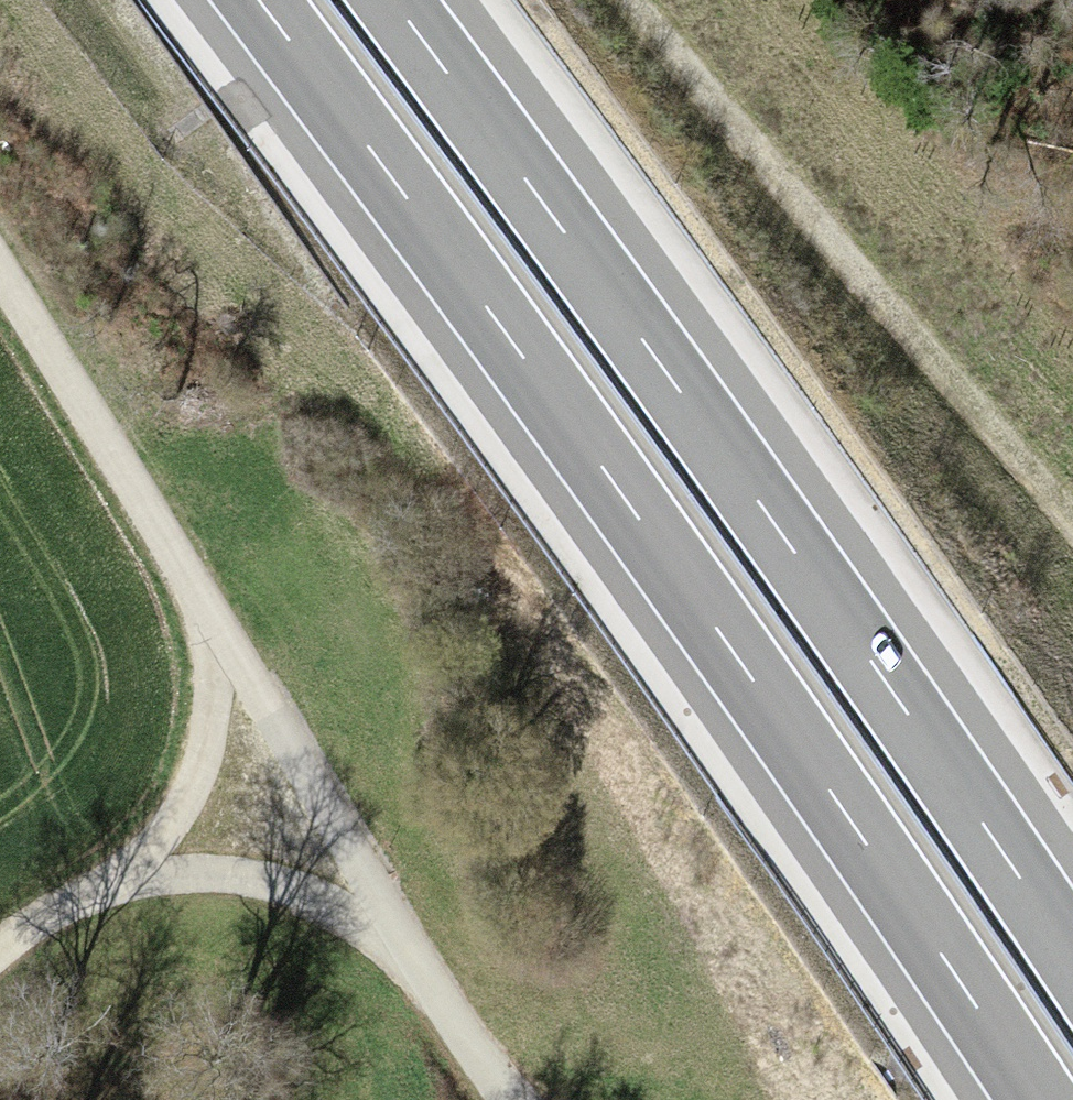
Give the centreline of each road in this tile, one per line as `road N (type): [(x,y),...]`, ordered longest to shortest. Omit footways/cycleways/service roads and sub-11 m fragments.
road 1 (motorway): [(259,0),(790,731),(1038,1099)]
road 2 (motorway): [(1072,961),(887,684),(390,0)]
road 3 (track): [(0,265),(403,930)]
road 4 (track): [(1072,523),(792,193),(641,0)]
road 5 (track): [(403,930),(265,881),(128,879),(0,967)]
road 6 (track): [(128,879),(187,806),(216,706),(224,640)]
road 7 (track): [(403,930),(504,1099)]

